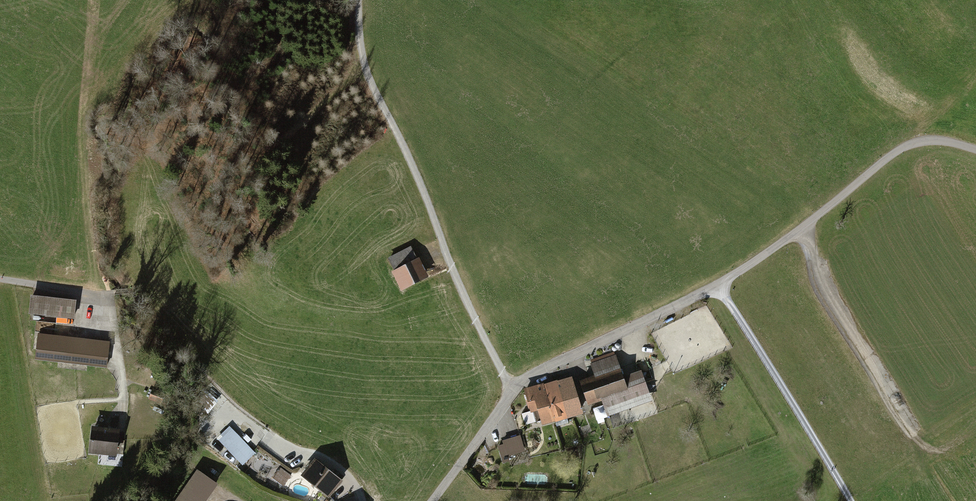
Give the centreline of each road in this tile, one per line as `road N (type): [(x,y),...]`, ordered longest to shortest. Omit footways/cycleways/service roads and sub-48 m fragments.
road 1 (unclassified): [(975,150),(935,140),(904,147),(731,276),(528,377),(431,500)]
road 2 (track): [(515,391),(374,87),(359,0)]
road 3 (track): [(801,229),(820,282),(915,436)]
road 4 (track): [(105,293),(122,426)]

